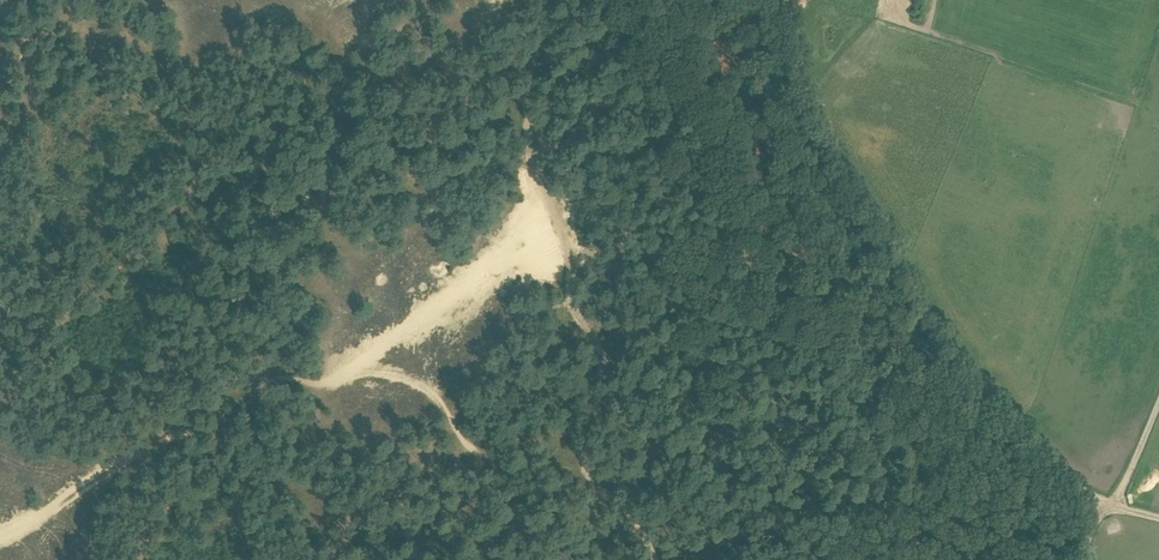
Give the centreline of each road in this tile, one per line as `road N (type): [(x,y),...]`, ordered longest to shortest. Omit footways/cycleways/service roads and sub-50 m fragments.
road 1 (track): [(1080,559),(1088,497),(929,316),(805,112),(784,0)]
road 2 (track): [(593,559),(600,499),(580,447),(579,406),(596,343),(574,295)]

